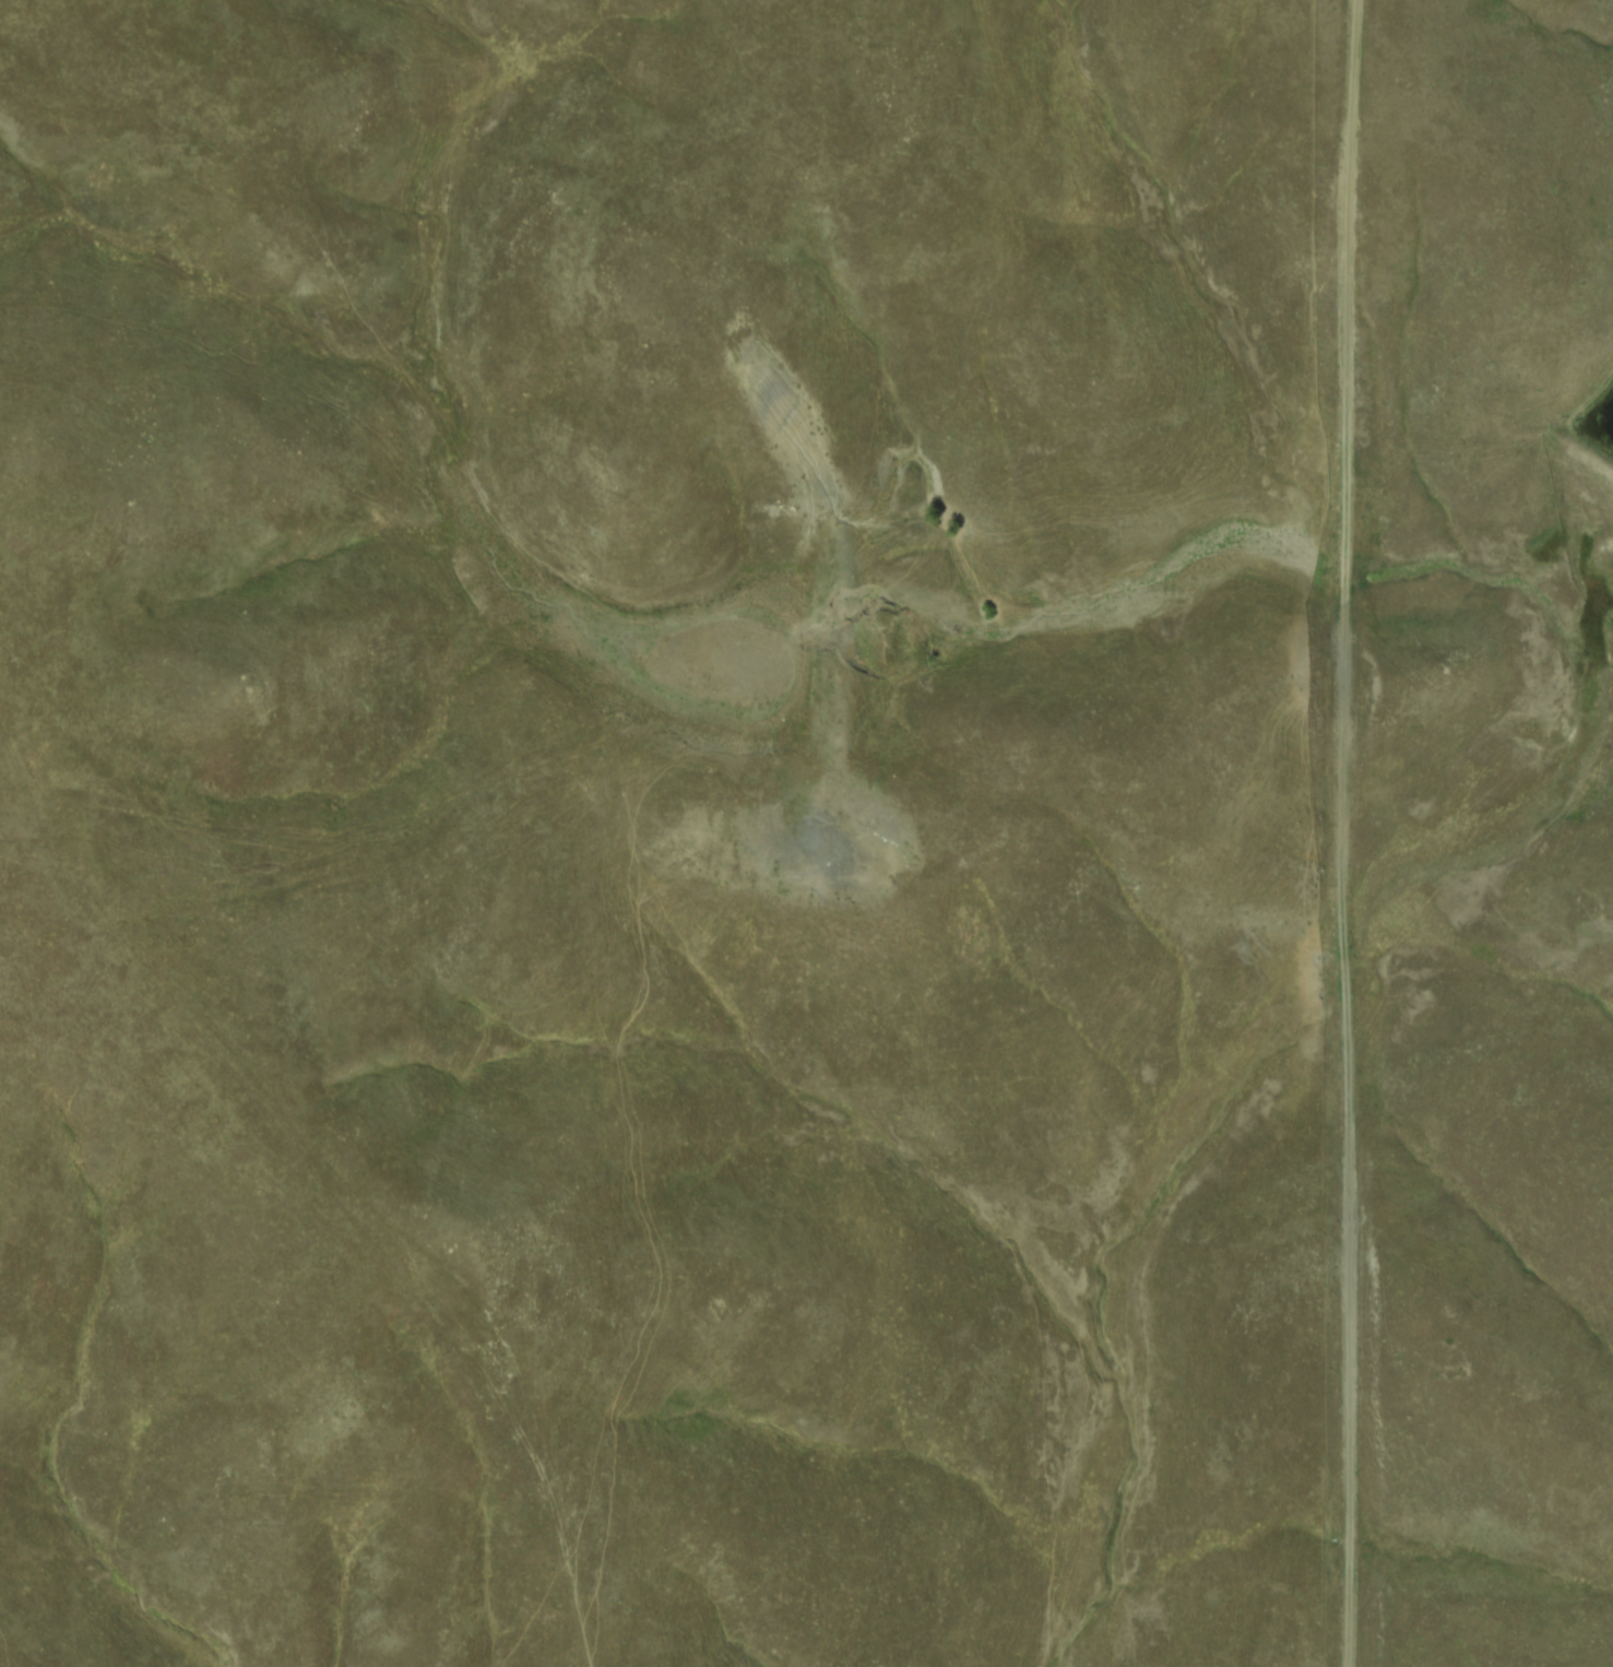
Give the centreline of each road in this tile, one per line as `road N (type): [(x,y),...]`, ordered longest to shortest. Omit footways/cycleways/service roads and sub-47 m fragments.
road 1 (residential): [(1347,1666),(1351,1193),(1336,886),(1354,0)]
road 2 (track): [(589,1666),(548,1523),(464,1344),(335,1162),(209,1028),(88,883),(0,719)]

